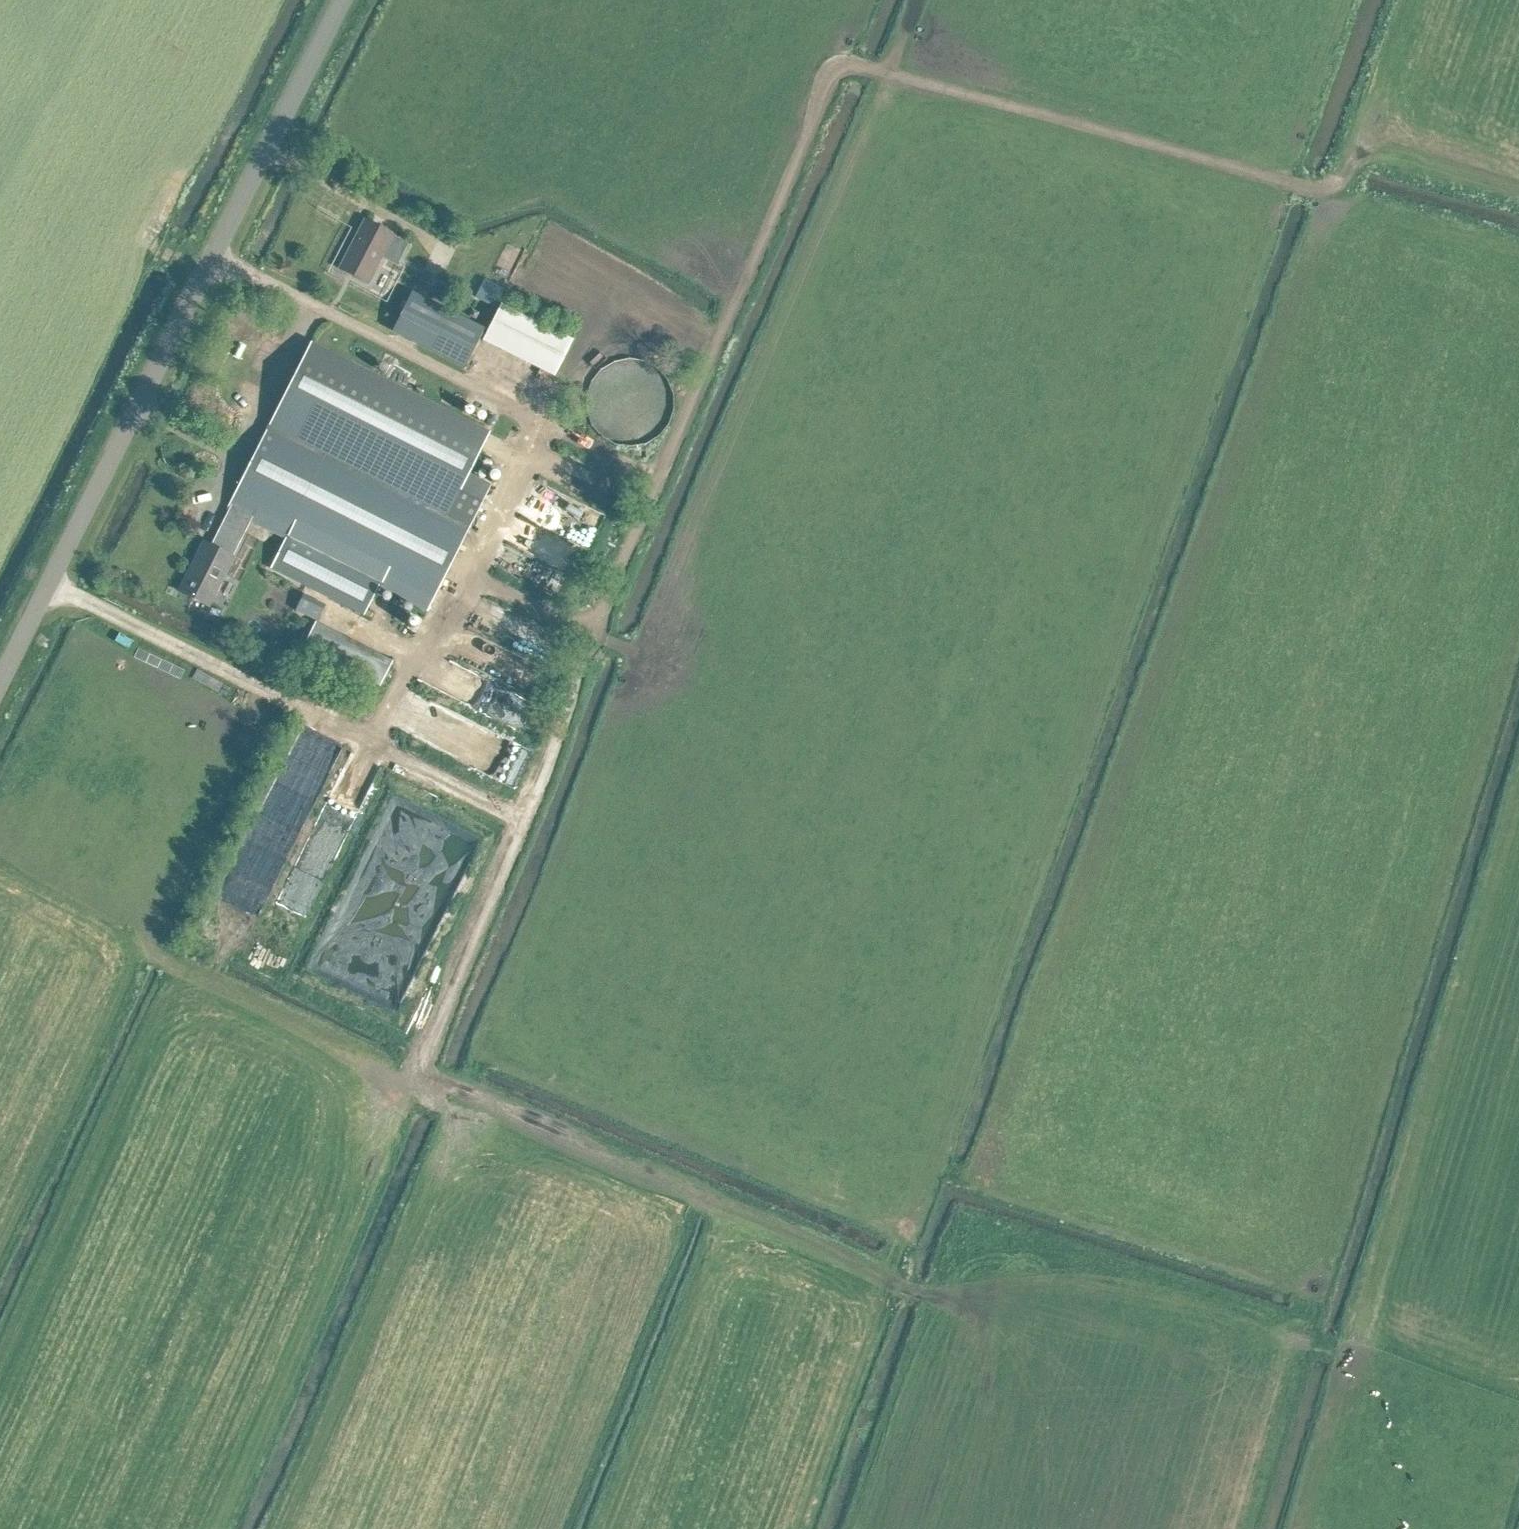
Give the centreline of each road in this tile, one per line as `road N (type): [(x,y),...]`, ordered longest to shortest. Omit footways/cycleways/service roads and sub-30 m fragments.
road 1 (unclassified): [(0,685),(343,0)]

